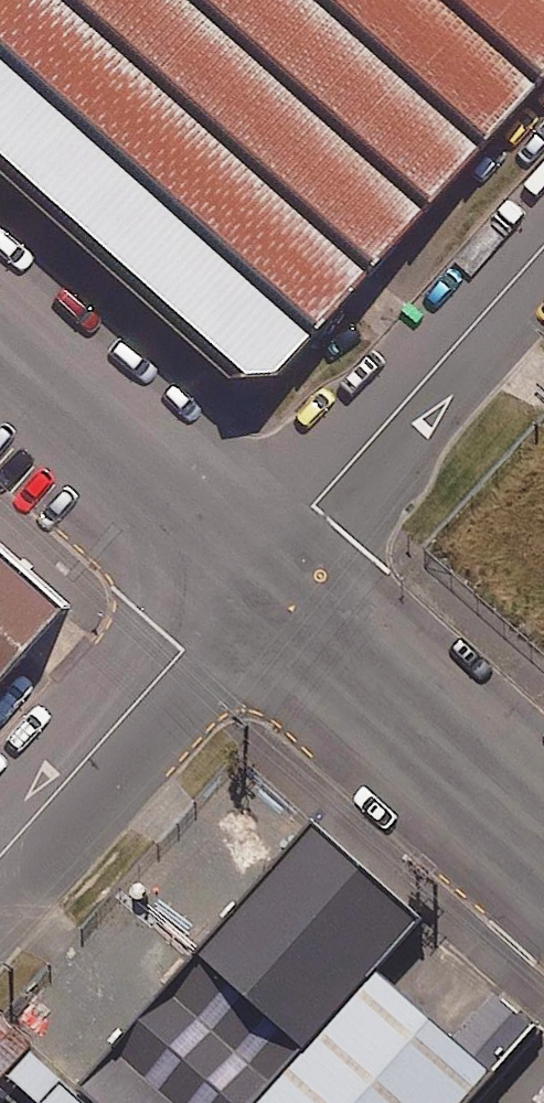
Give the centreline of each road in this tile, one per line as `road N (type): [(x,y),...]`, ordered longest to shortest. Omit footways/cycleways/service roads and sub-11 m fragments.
road 1 (unclassified): [(264,566),(543,250)]
road 2 (unclassified): [(0,863),(264,566)]
road 3 (unclassified): [(264,566),(543,812)]
road 4 (unclassified): [(0,341),(264,566)]

